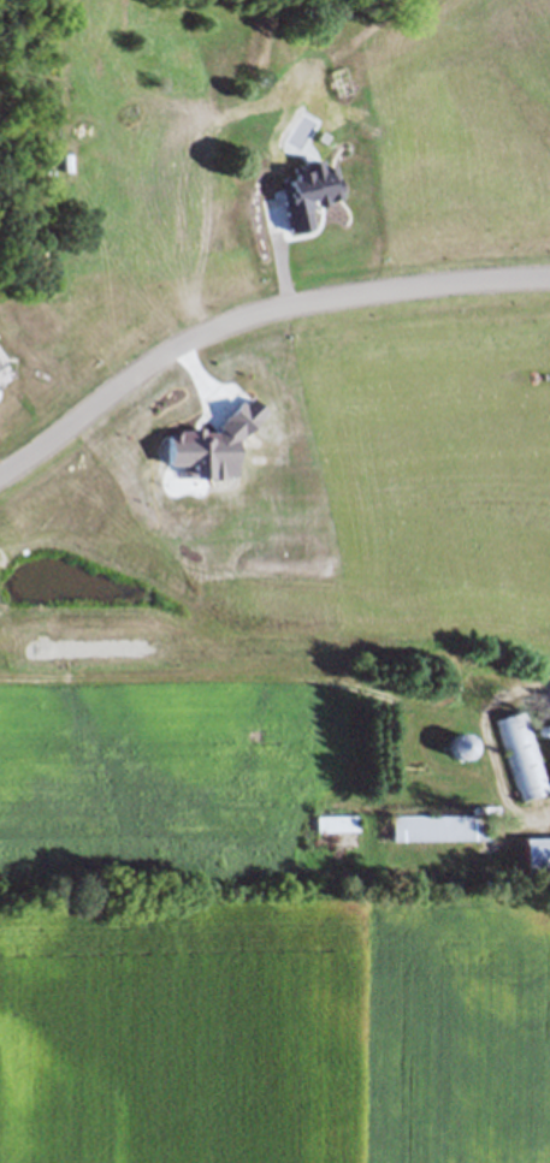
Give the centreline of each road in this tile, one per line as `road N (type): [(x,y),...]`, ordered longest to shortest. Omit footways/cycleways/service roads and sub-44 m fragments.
road 1 (residential): [(0,476),(131,373),(194,338),(357,296),(549,275)]

